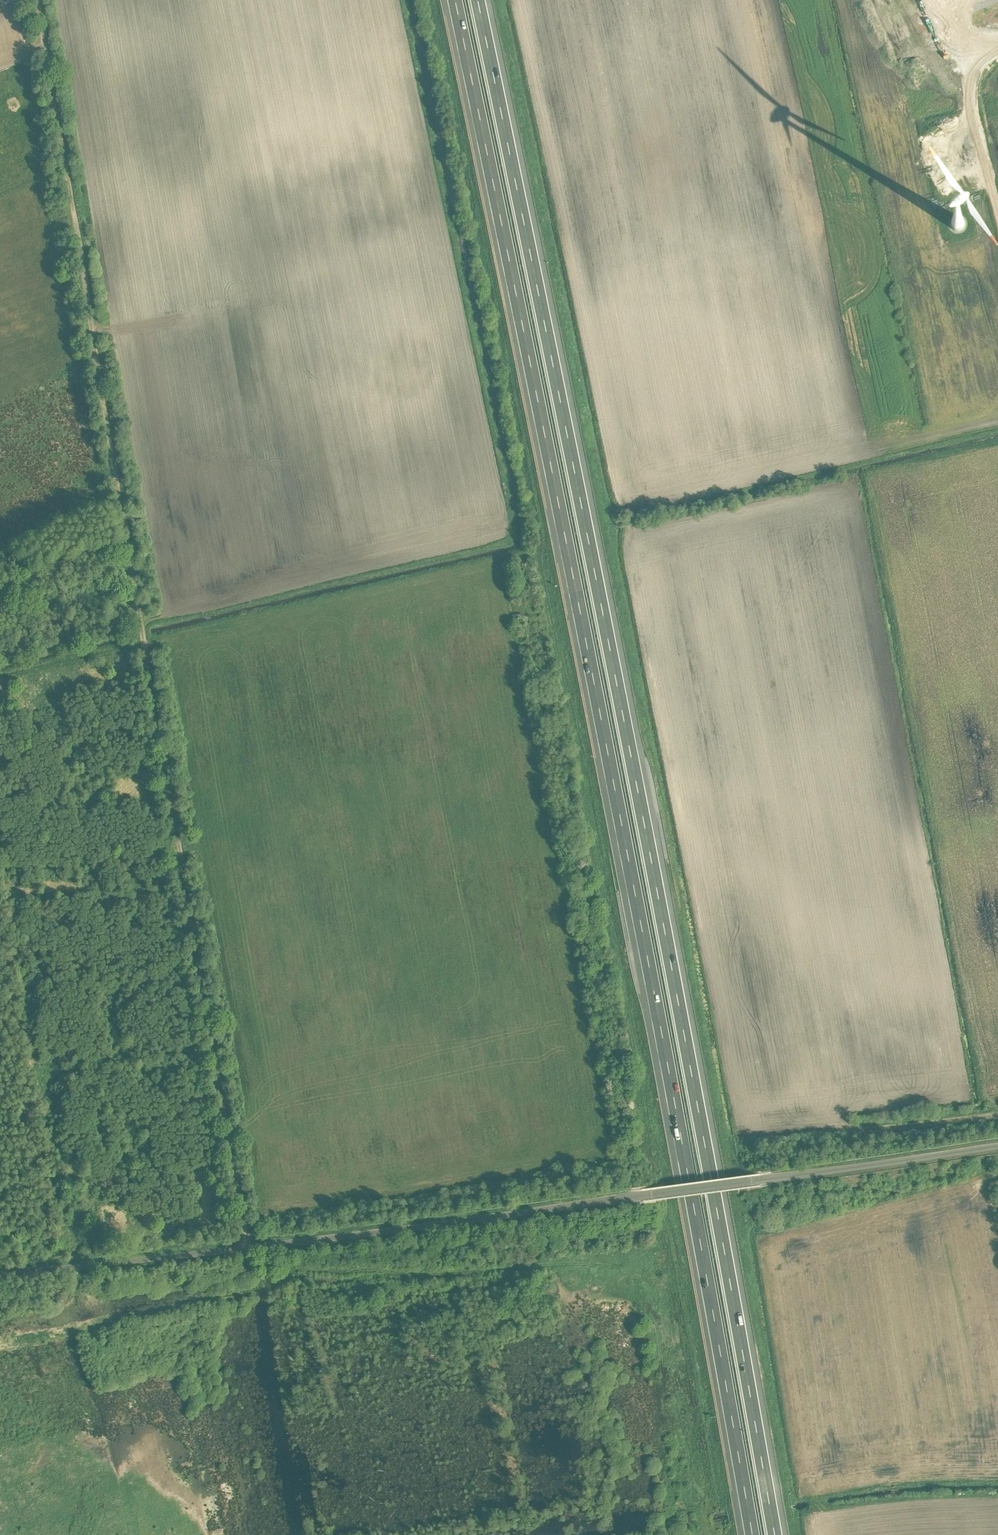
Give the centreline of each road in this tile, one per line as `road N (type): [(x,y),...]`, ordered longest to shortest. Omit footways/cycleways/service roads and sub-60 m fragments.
road 1 (motorway): [(454,0),(638,904),(752,1534)]
road 2 (motorway): [(774,1534),(658,897),(477,0)]
road 3 (track): [(35,0),(251,1244)]
road 4 (unclassified): [(0,1268),(251,1244),(997,1147)]
road 5 (track): [(997,1108),(740,1146)]
road 6 (track): [(997,51),(974,71),(969,90),(997,223)]

